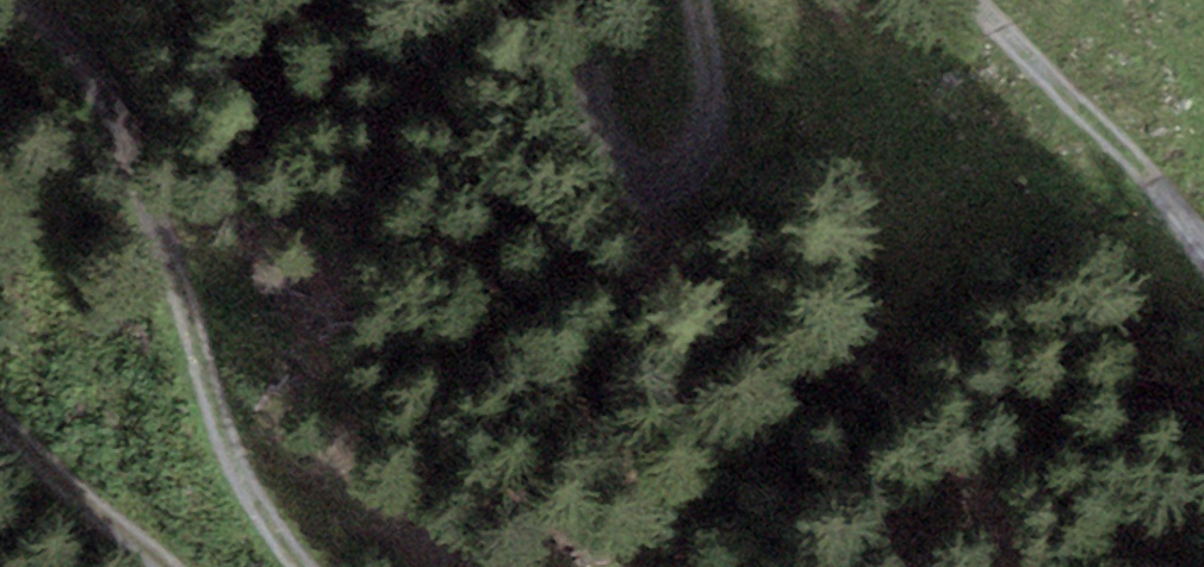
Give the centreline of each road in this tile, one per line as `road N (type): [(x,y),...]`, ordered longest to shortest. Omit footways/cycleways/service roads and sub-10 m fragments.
road 1 (track): [(340,566),(220,392),(3,0)]
road 2 (track): [(555,0),(614,155),(642,178),(677,179),(705,150),(717,86),(701,0)]
road 3 (track): [(976,0),(1203,227)]
road 4 (track): [(0,456),(123,566)]

